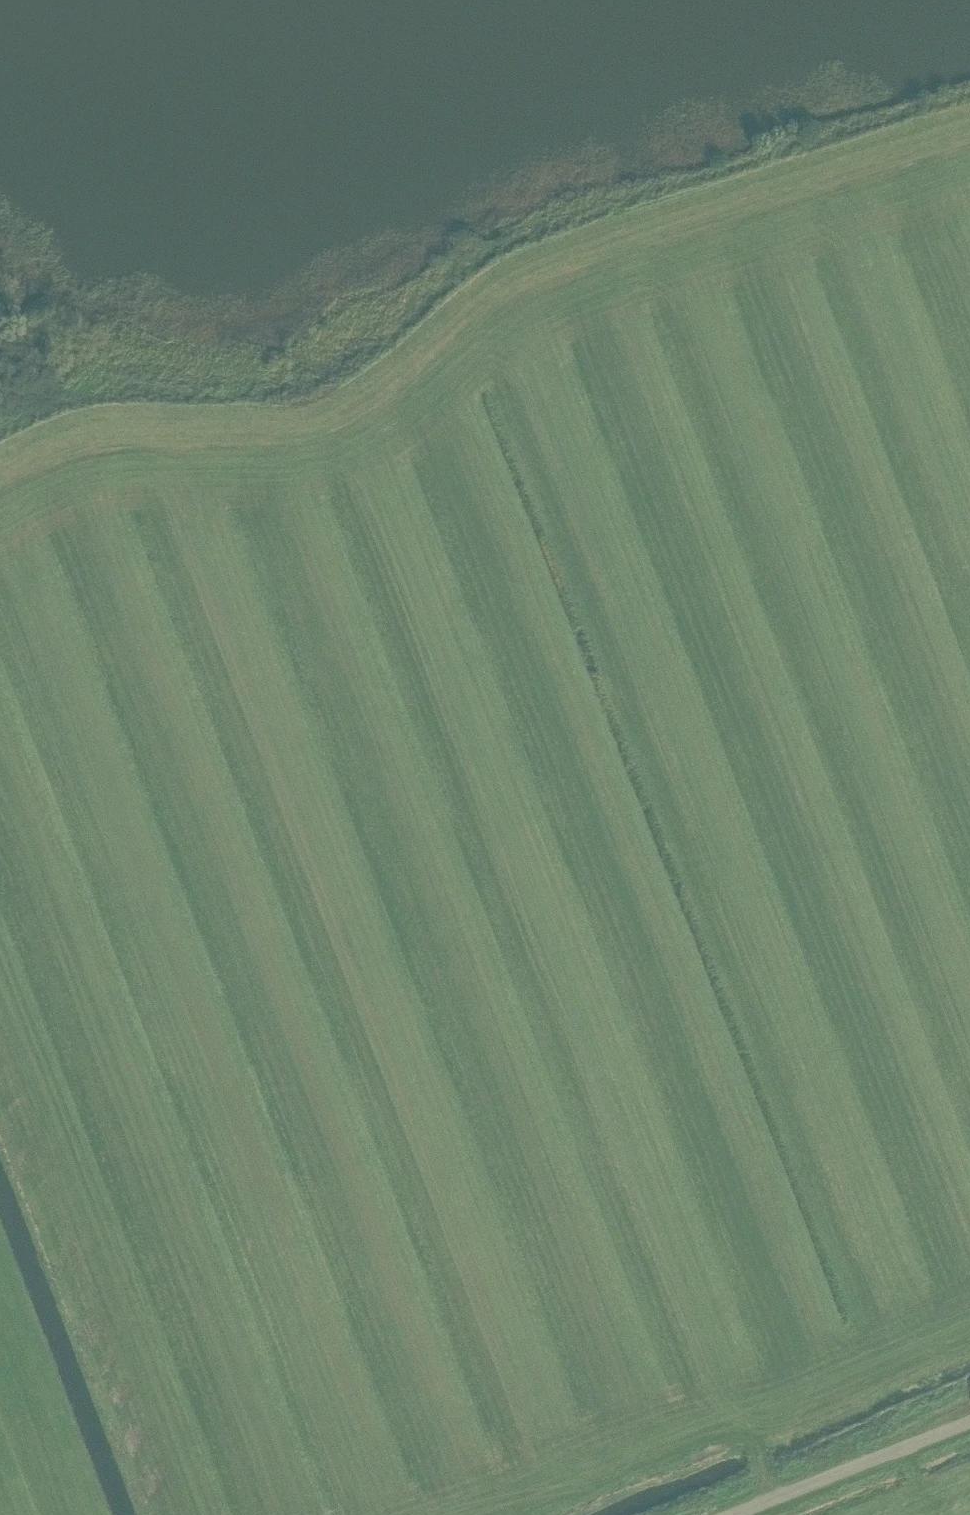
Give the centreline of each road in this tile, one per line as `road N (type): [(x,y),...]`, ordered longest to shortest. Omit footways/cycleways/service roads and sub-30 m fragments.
road 1 (unclassified): [(731,1514),(969,1419)]

